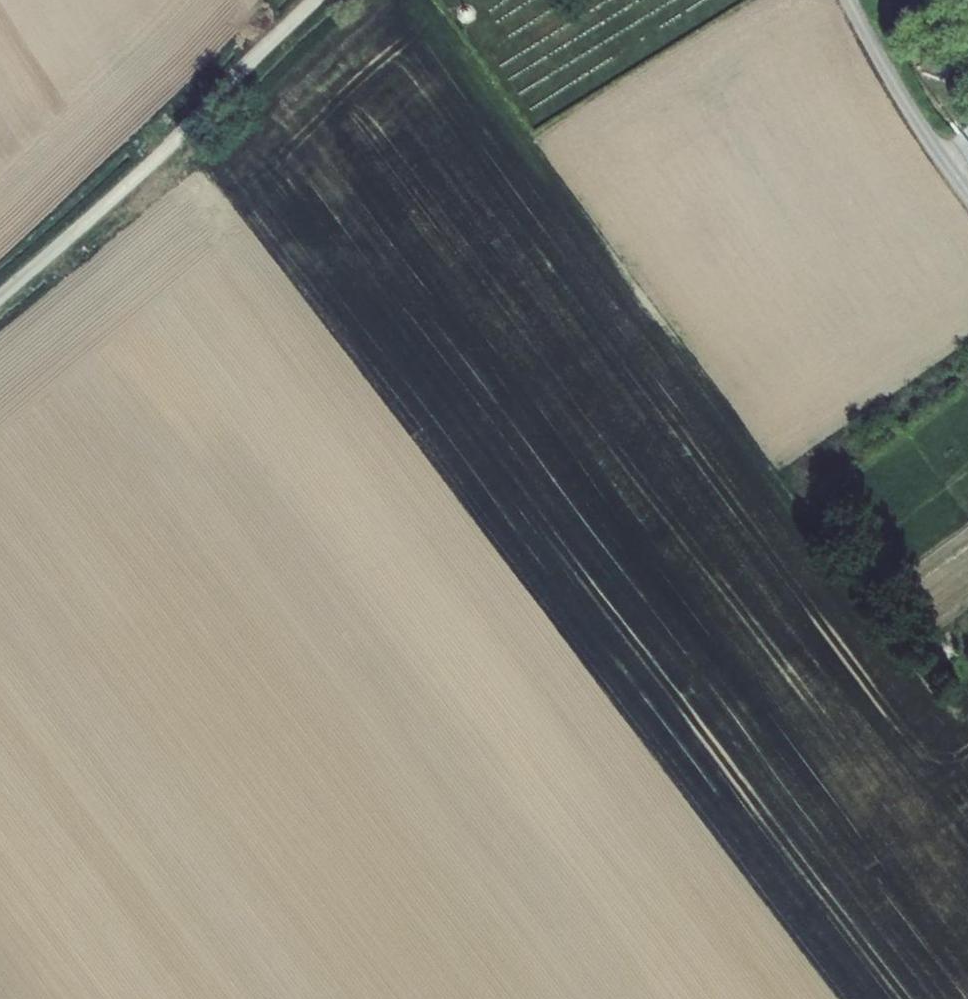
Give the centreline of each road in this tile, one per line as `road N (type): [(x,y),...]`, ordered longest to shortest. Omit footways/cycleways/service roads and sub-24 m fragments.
road 1 (unclassified): [(0,297),(158,158),(317,0)]
road 2 (unclassified): [(849,0),(907,106),(967,191)]

